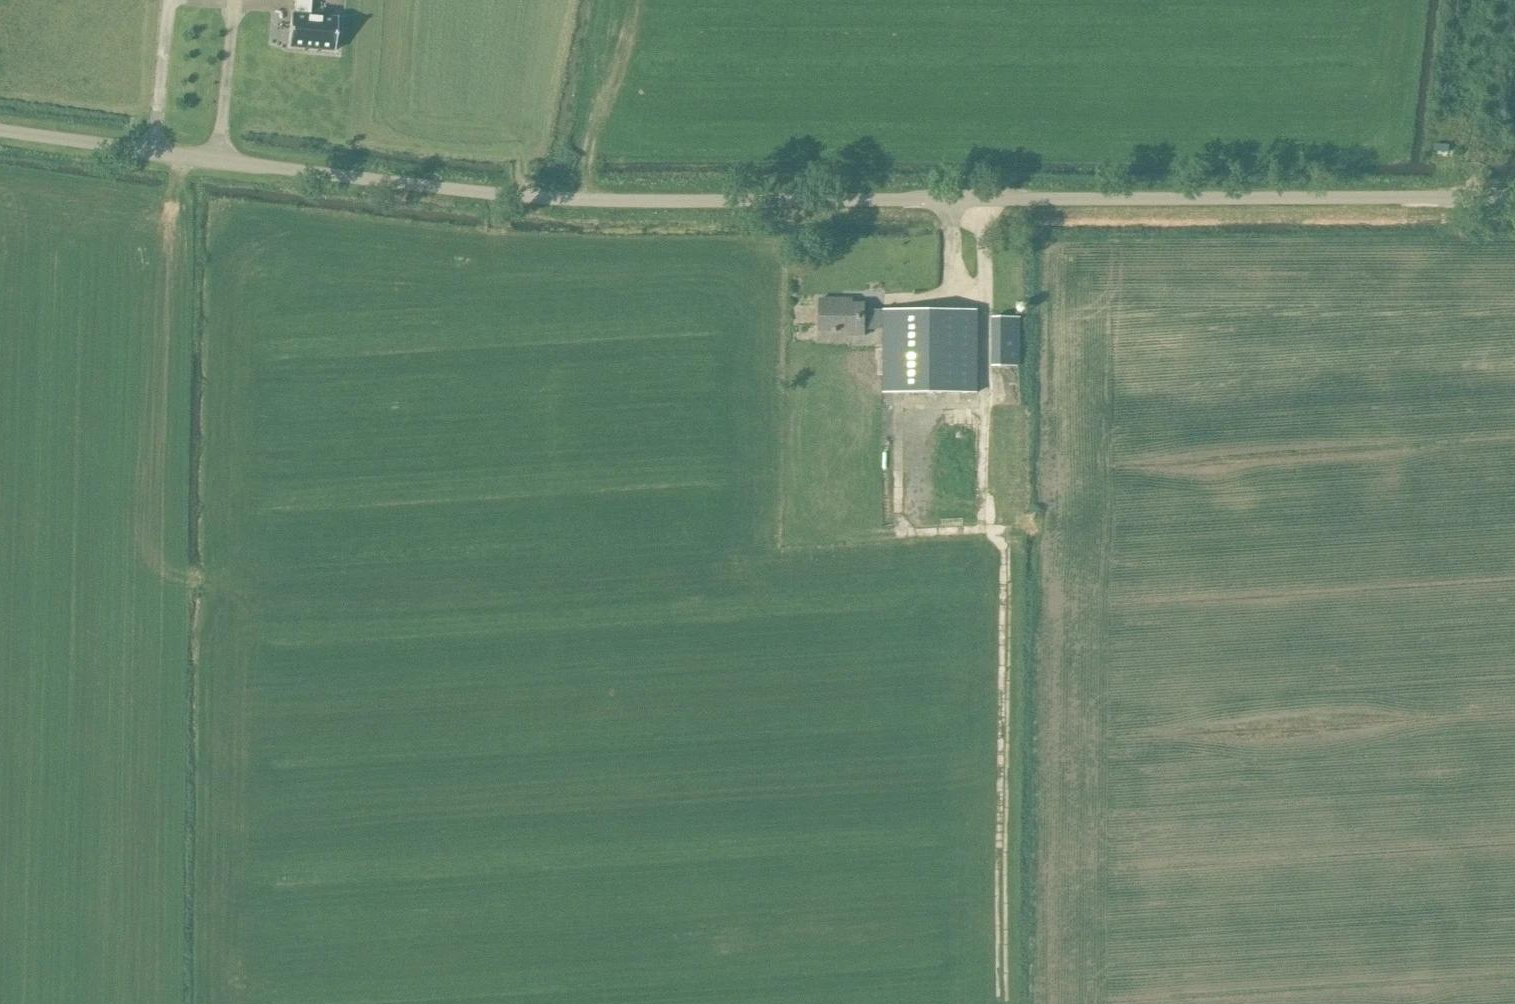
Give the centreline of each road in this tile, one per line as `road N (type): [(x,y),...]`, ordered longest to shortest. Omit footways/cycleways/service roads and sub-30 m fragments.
road 1 (unclassified): [(0,129),(420,185),(598,200),(1514,197)]

